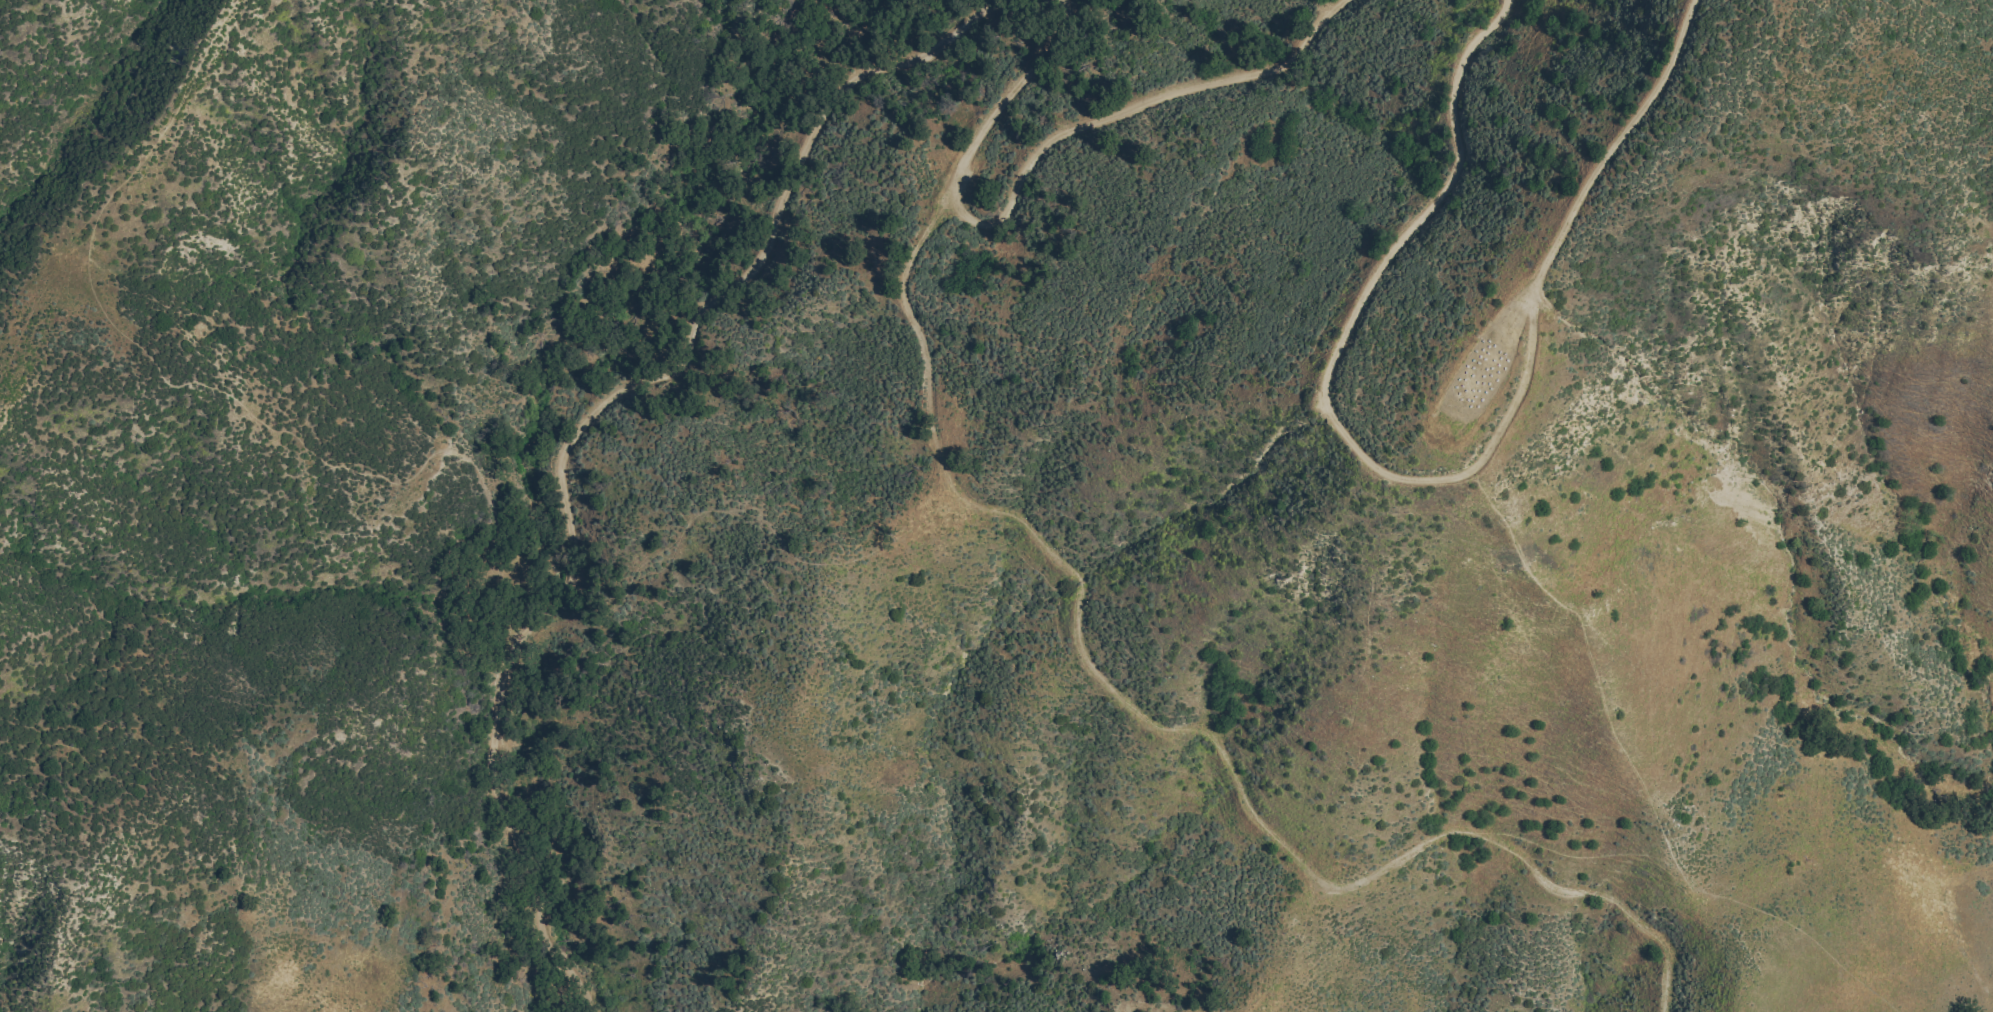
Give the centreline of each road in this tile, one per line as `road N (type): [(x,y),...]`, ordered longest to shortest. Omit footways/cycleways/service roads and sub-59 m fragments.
road 1 (track): [(591,1011),(578,981),(545,943),(537,798),(498,708),(520,614),(567,497),(569,457),(589,422),(639,386),(688,368),(710,311),(763,270),(815,146),(849,91),(915,68),(992,11),(1027,16),(1043,48),(959,190),(964,217),(988,229),(1012,215),(1034,167),(1065,139),(1201,90),(1268,80),(1354,0)]
road 2 (track): [(1512,0),(1459,88),(1463,157),(1456,187),(1378,277),(1331,382),(1338,409),(1355,428),(1396,460),(1420,466),(1474,464),(1494,450),(1535,371),(1548,263),(1673,68),(1698,0)]

